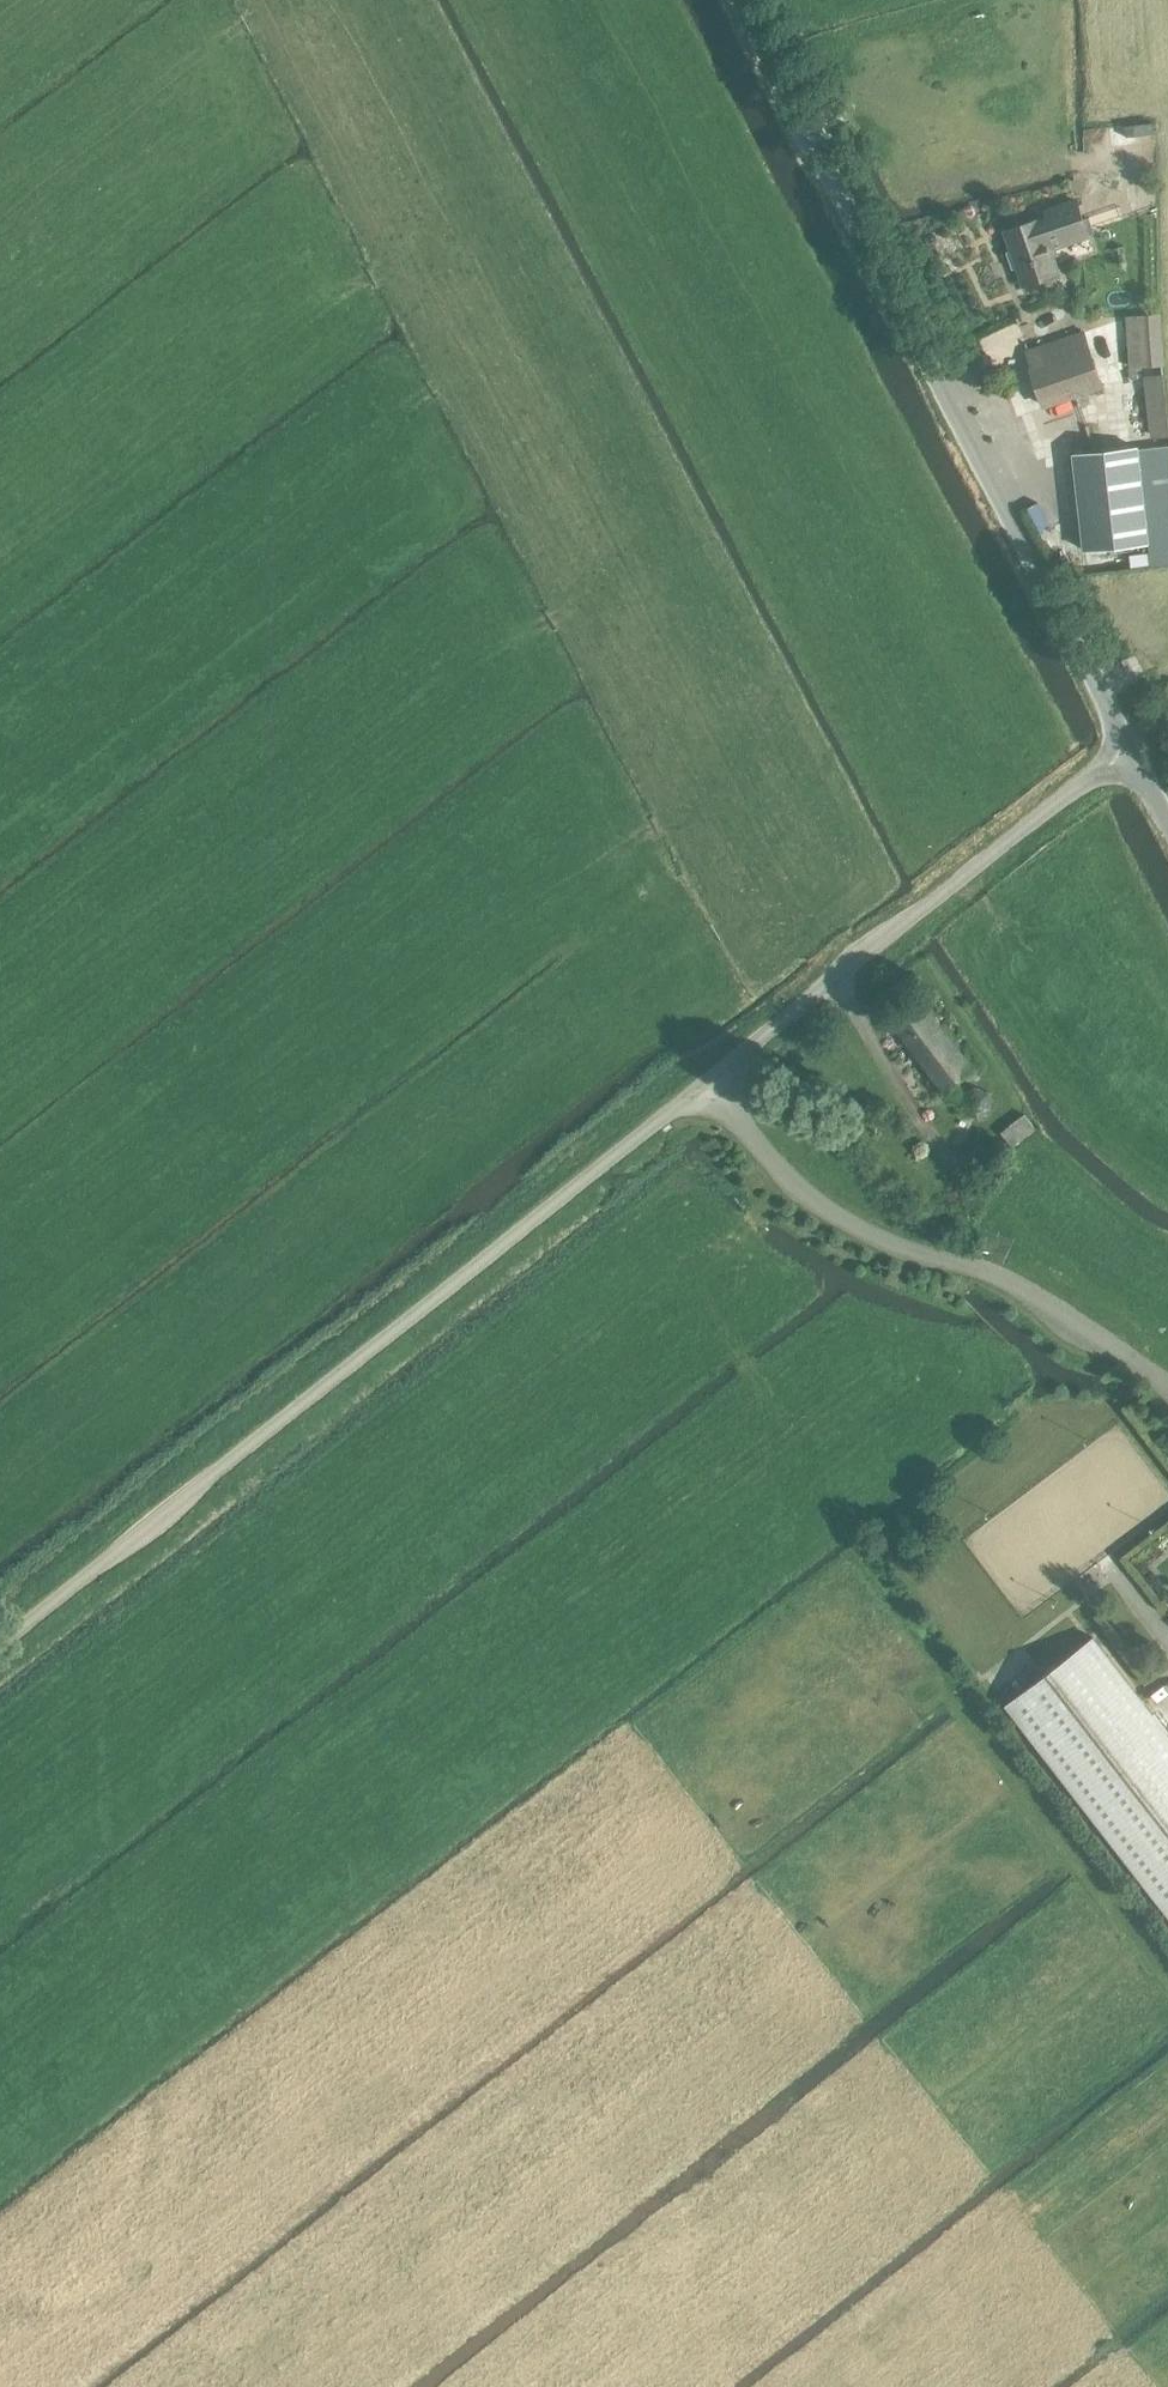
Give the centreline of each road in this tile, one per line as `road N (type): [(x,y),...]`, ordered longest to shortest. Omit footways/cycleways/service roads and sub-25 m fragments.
road 1 (unclassified): [(0,1648),(923,911),(1132,755)]
road 2 (track): [(855,966),(835,939),(772,719),(398,0)]
road 3 (unclassified): [(1132,755),(739,0)]

